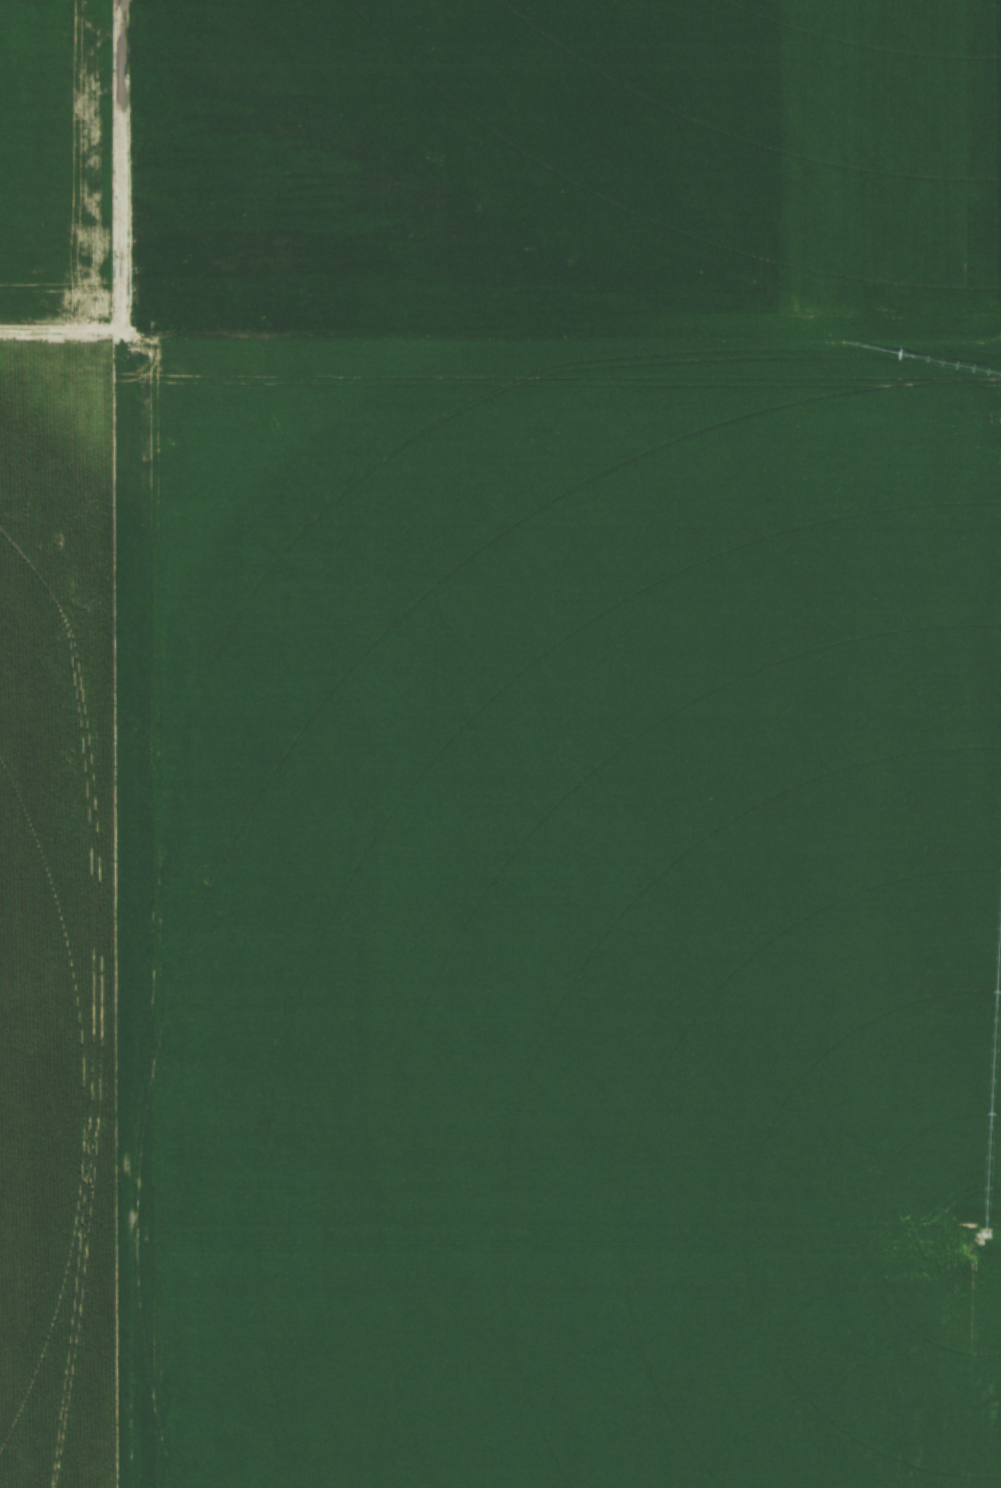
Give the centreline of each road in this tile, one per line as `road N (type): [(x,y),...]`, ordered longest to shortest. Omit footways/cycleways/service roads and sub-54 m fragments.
road 1 (track): [(0,332),(112,328),(116,0)]

